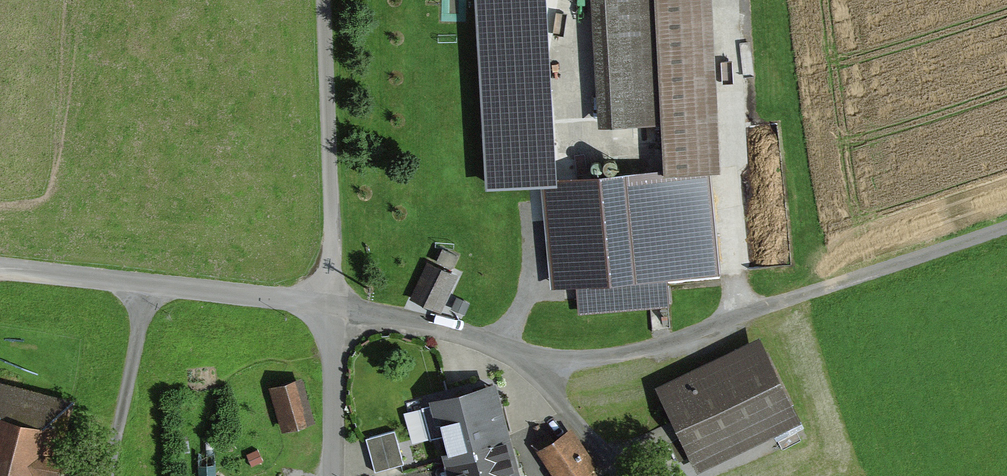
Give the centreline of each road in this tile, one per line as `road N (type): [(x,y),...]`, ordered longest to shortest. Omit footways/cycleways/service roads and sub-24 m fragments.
road 1 (unclassified): [(0,270),(326,307),(567,358),(636,354),(1006,226)]

